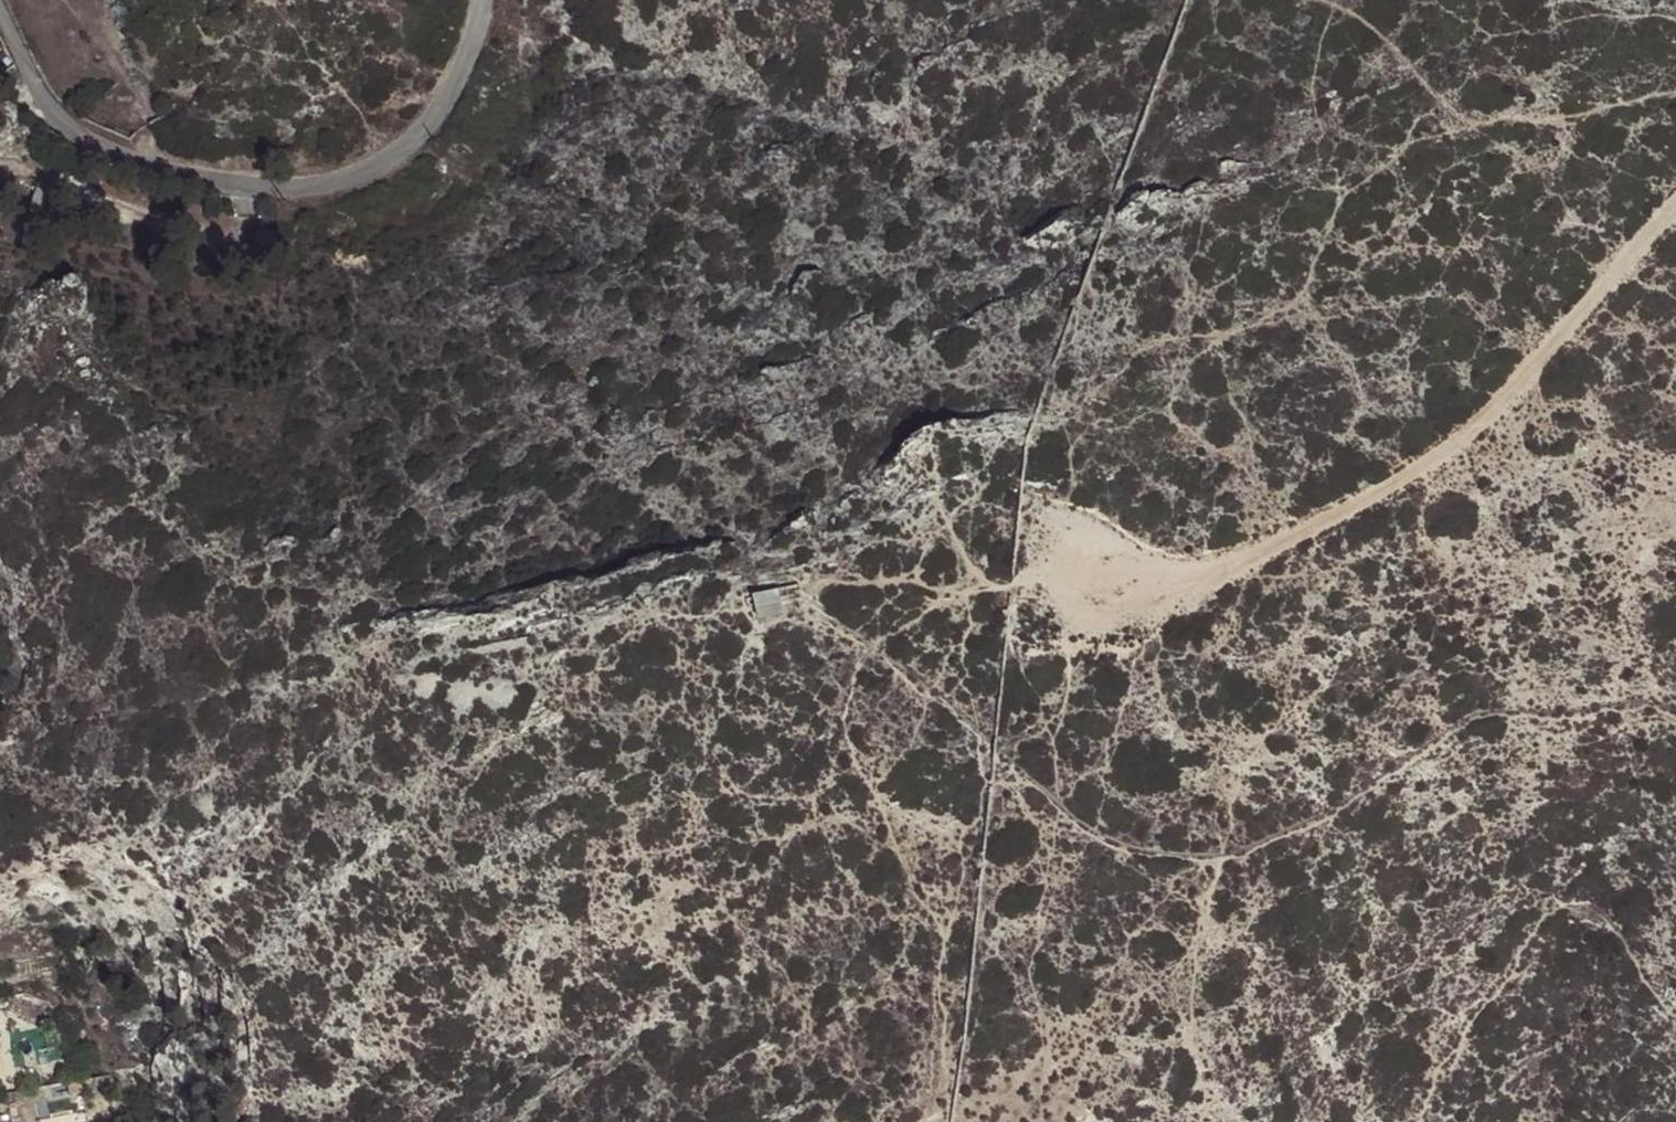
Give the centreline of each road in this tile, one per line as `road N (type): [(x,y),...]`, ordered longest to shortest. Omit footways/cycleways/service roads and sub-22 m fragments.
road 1 (track): [(1059,592),(1216,573),(1432,475),(1675,202)]
road 2 (unclassified): [(0,25),(70,131),(138,166),(264,191),(312,192),(367,176),(421,135),(457,88),(476,36),(478,0)]

